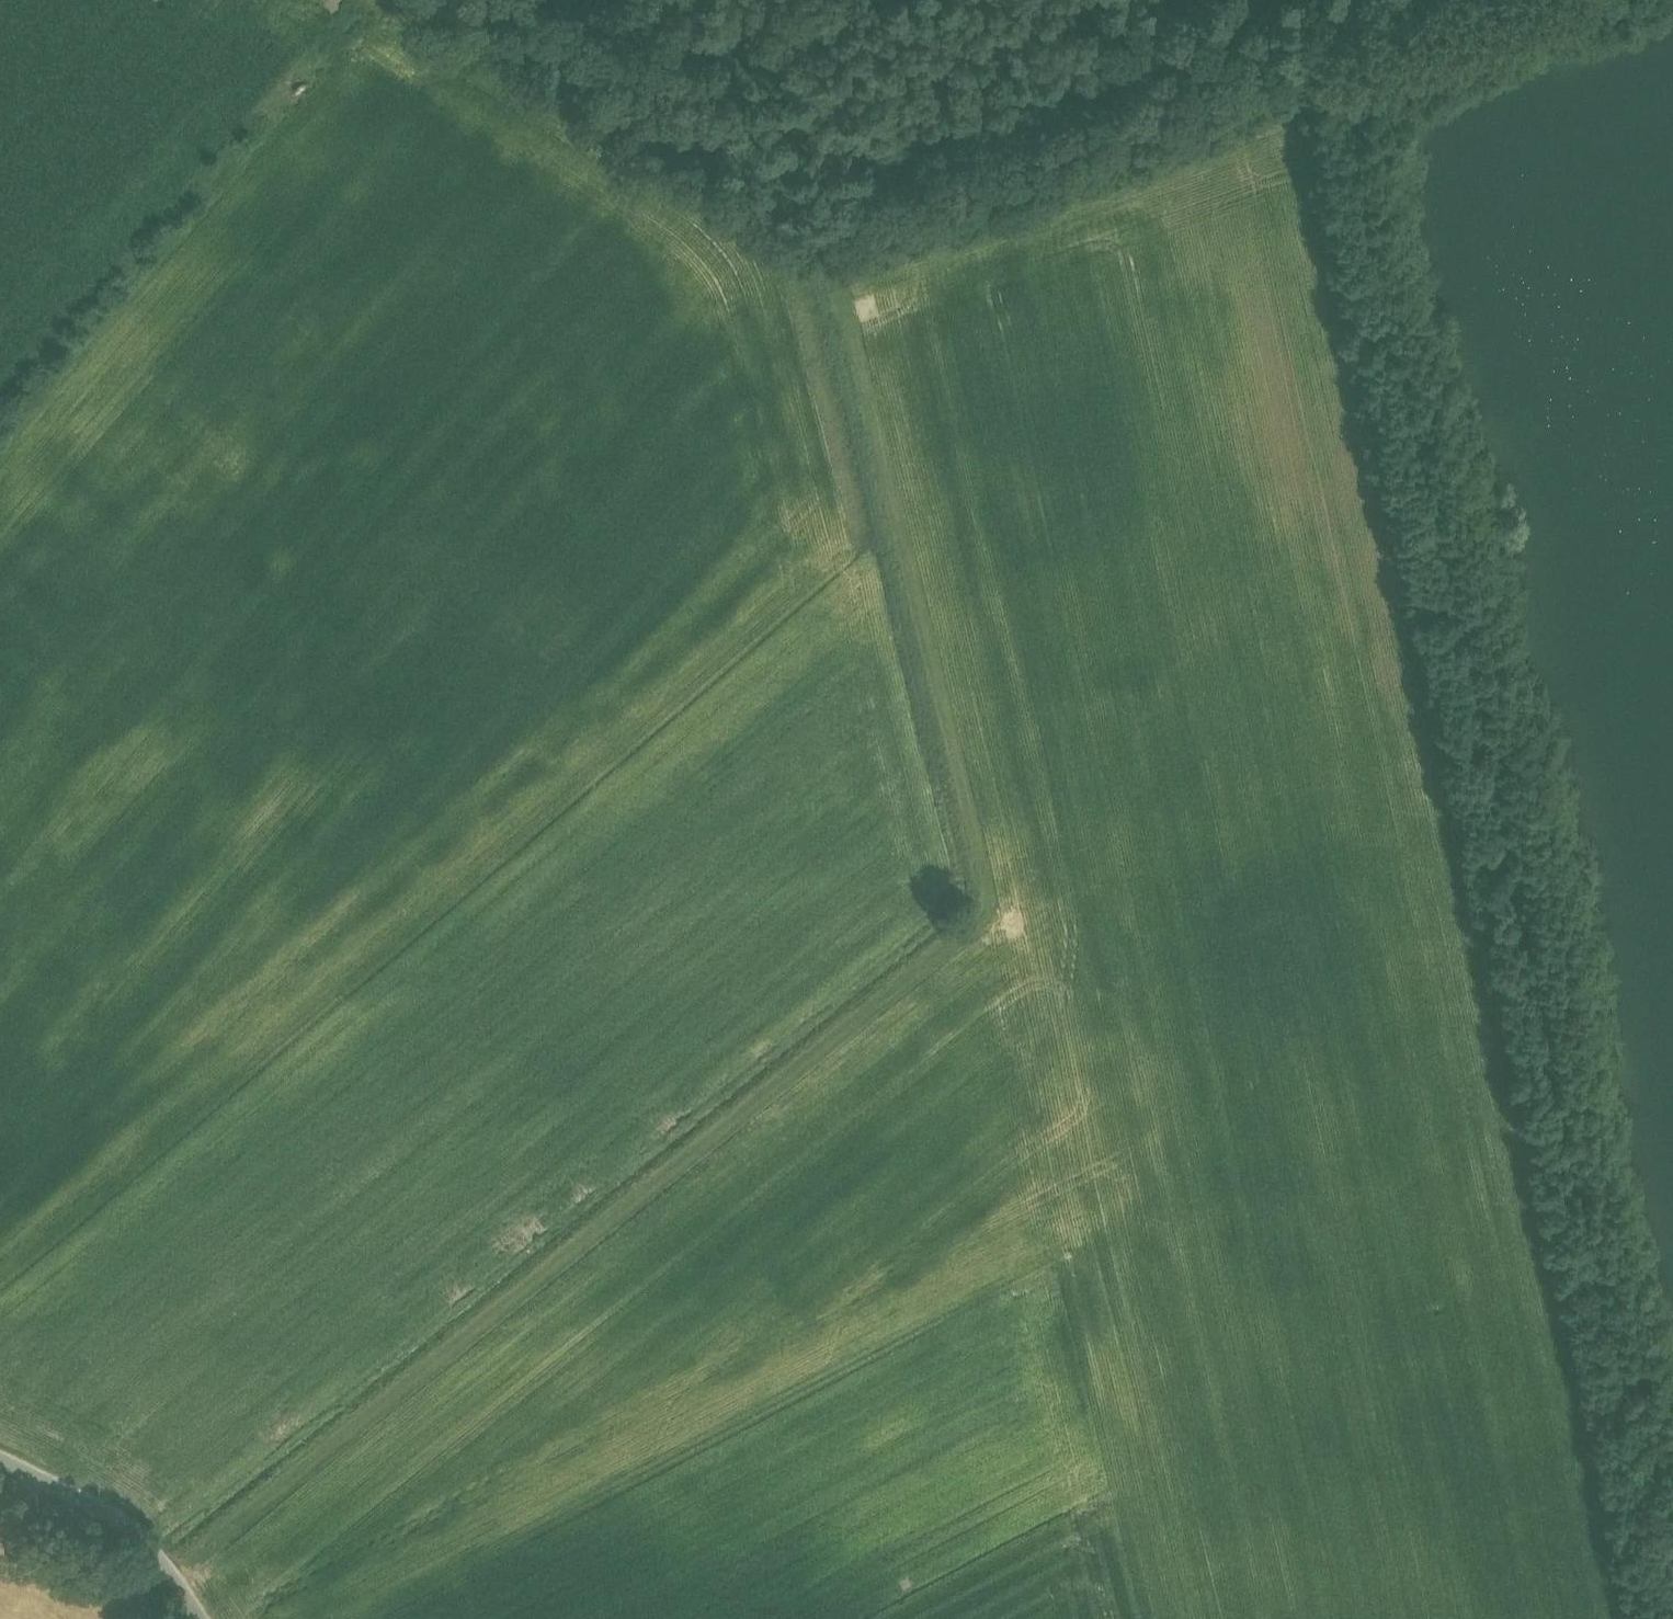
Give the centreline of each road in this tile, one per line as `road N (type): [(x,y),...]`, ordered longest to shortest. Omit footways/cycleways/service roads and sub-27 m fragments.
road 1 (unclassified): [(0,1460),(150,1536),(183,1563),(219,1618)]

